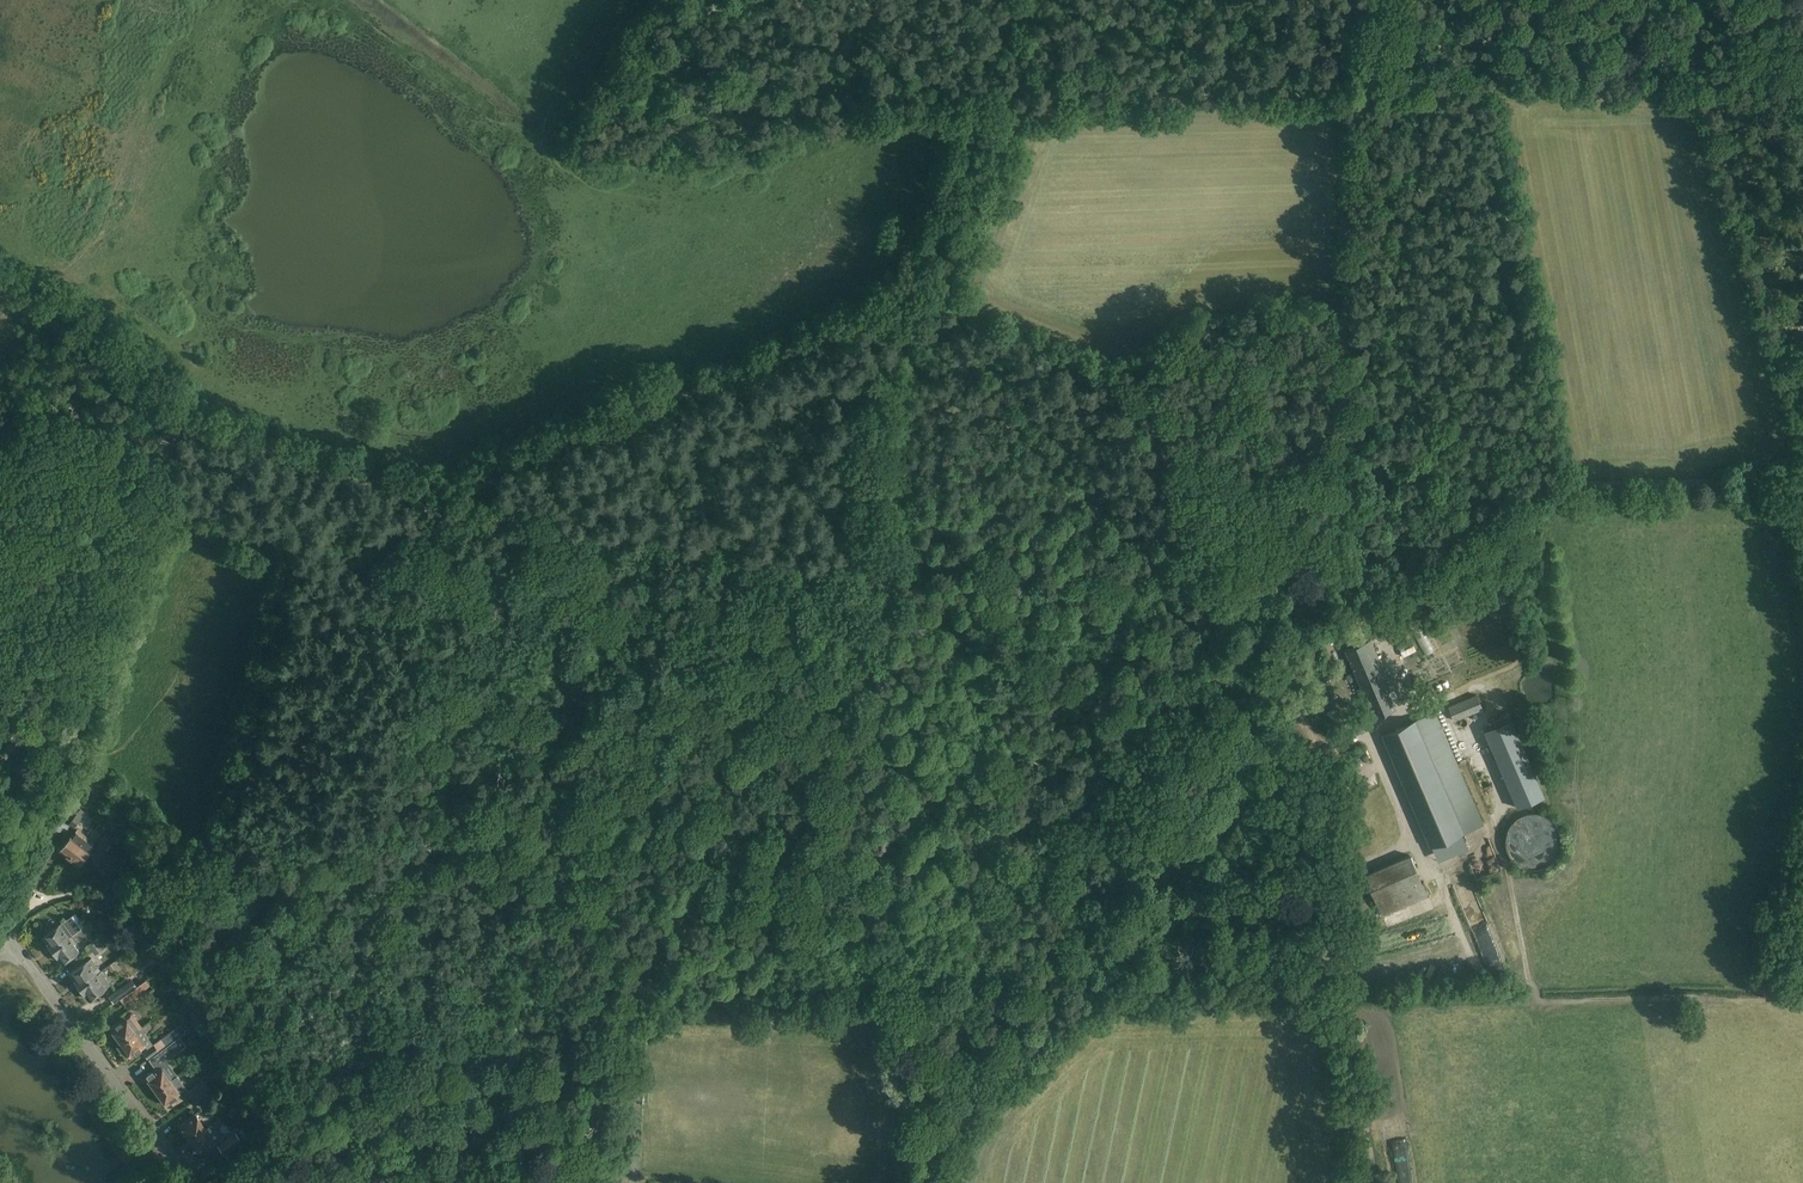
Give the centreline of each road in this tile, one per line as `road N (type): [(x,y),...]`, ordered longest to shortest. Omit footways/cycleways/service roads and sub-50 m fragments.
road 1 (unclassified): [(8,938),(168,424),(153,400),(0,287)]
road 2 (track): [(930,1182),(919,1000),(932,955),(1220,629)]
road 3 (track): [(1220,629),(1340,480),(1374,459),(1574,483),(1802,481)]
road 4 (track): [(1376,1182),(1324,942),(1333,807),(1322,755),(1292,702),(1220,629)]
road 5 (unclassified): [(183,1182),(8,938)]

